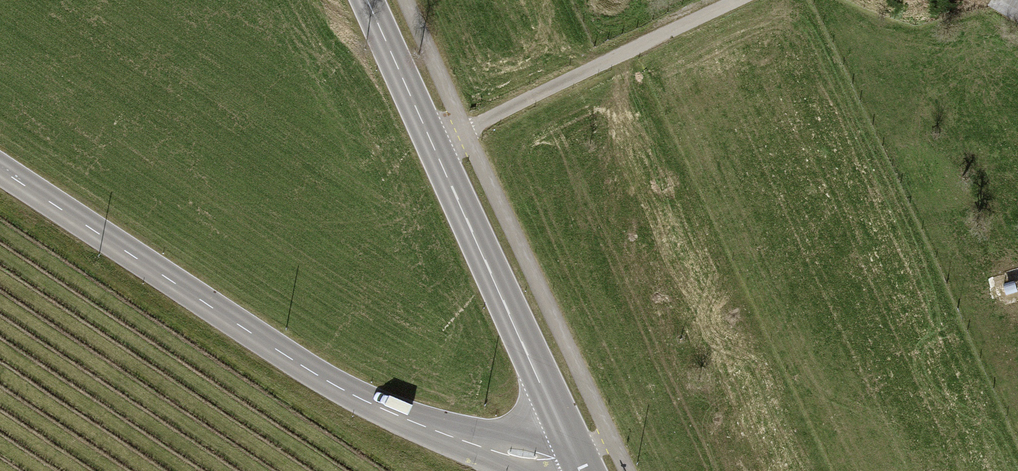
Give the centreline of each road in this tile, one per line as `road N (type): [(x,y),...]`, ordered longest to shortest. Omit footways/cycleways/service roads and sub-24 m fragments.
road 1 (tertiary): [(577,454),(530,455),(456,440),(357,398),(0,172)]
road 2 (primary): [(369,0),(577,454)]
road 3 (track): [(434,144),(737,0)]

